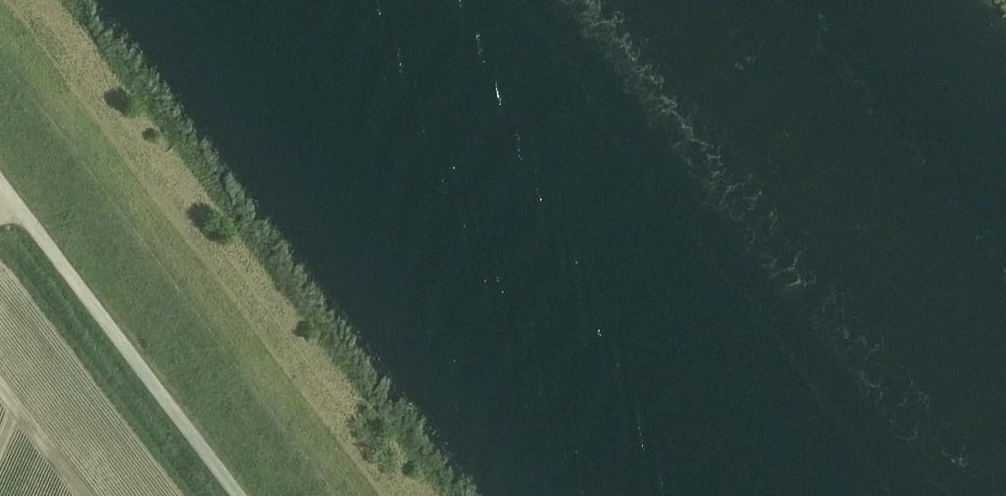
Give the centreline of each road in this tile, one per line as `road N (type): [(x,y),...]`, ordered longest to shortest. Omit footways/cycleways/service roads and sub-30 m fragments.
road 1 (unclassified): [(239,495),(0,182)]

